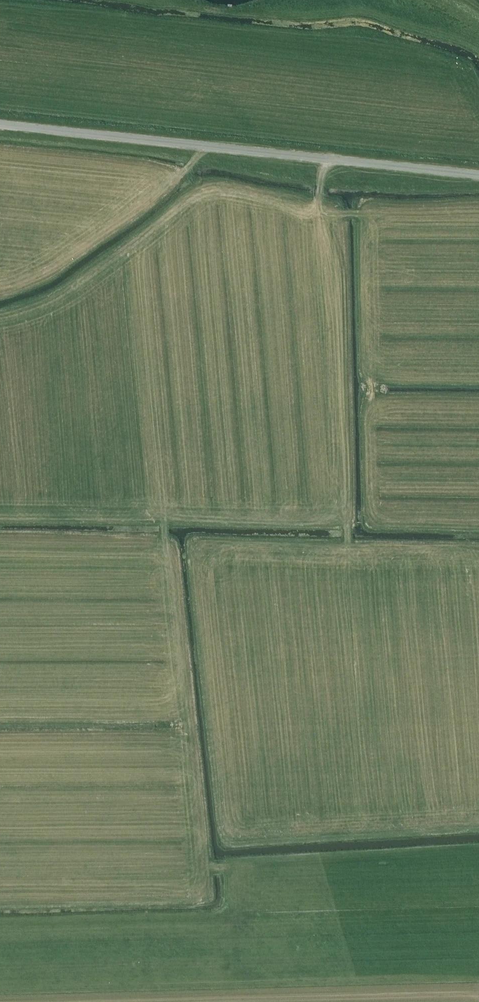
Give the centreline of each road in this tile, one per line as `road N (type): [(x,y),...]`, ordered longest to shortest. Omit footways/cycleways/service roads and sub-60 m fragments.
road 1 (unclassified): [(478,175),(0,125)]

